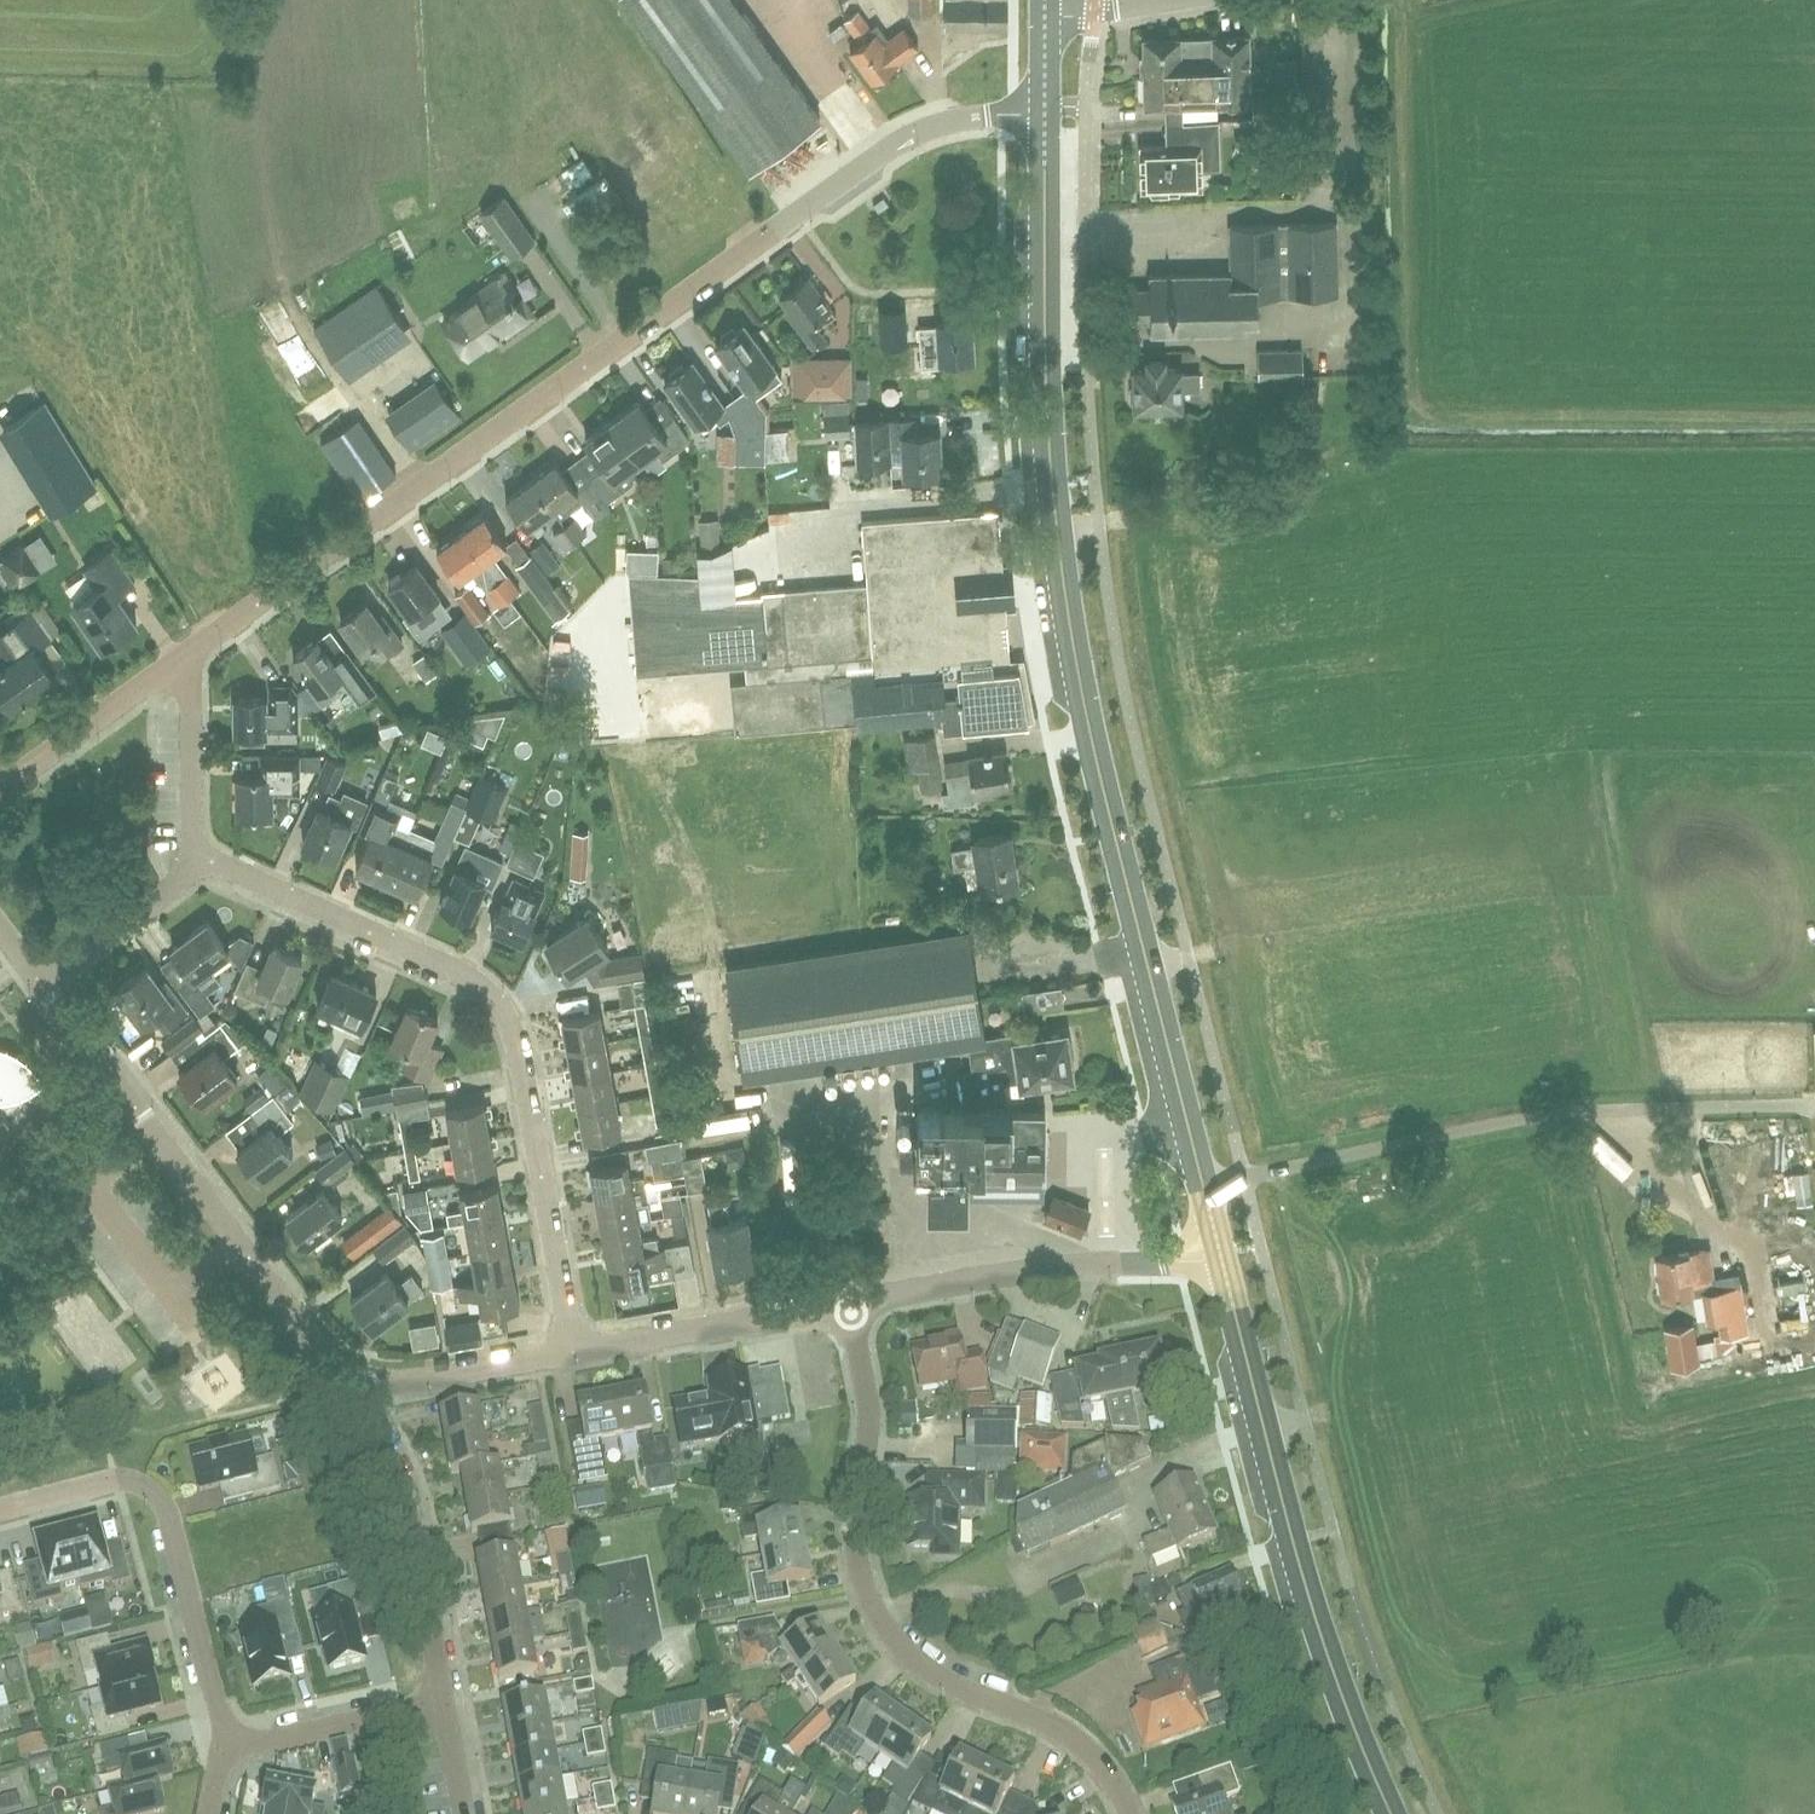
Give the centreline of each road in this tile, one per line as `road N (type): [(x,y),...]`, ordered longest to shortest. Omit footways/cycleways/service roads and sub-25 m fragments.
road 1 (secondary): [(1218,1253),(1083,702),(1066,602),(1046,370),(1045,110)]
road 2 (unclassified): [(178,663),(879,152),(959,120),(1045,110)]
road 3 (residential): [(573,1353),(515,1040),(494,999),(201,858)]
road 4 (residential): [(1129,1813),(1081,1745),(932,1673),(897,1644),(872,1605),(857,1532),(871,1402),(852,1303)]
road 5 (secondary): [(1391,1813),(1291,1532),(1218,1253)]
road 6 (residential): [(359,1383),(313,1344),(44,985)]
road 7 (residential): [(233,1742),(169,1518),(152,1489),(113,1479),(0,1508)]
road 8 (residential): [(852,1303),(1057,1267),(1218,1253)]
road 9 (residential): [(443,1700),(411,1522),(359,1383)]
road 10 (residential): [(573,1353),(852,1303)]
road 11 (unclassified): [(0,793),(178,663)]
road 12 (residential): [(359,1383),(421,1382),(573,1353)]
road 13 (residential): [(443,1700),(233,1742)]
road 14 (residential): [(44,985),(201,858)]
road 15 (residential): [(201,858),(192,825),(190,698),(178,663)]
road 16 (unclassified): [(1045,8),(1169,0)]

